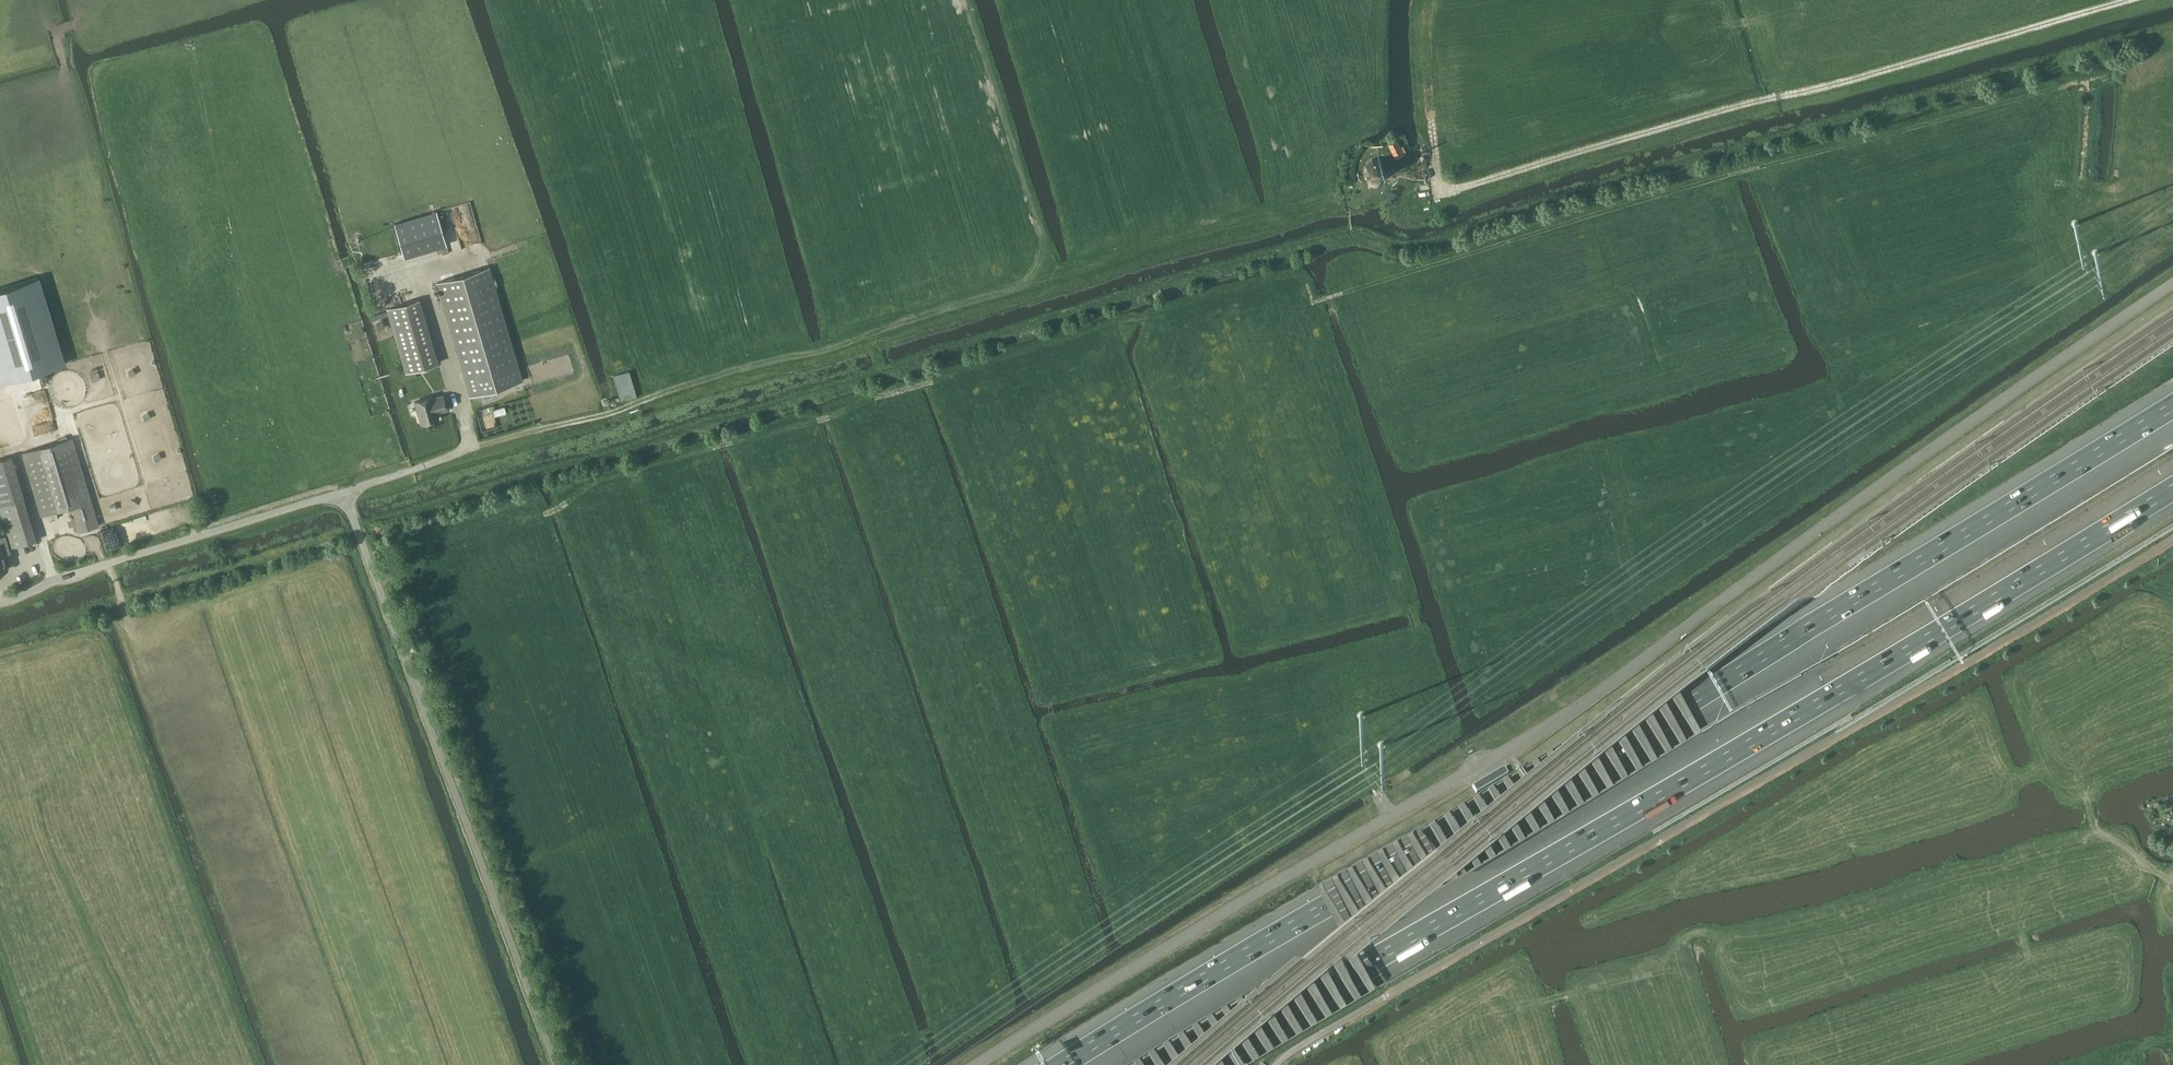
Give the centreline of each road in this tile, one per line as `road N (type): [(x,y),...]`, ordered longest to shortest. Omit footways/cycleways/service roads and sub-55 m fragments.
road 1 (unclassified): [(2172,285),(1590,698),(980,1064)]
road 2 (track): [(873,335),(889,395),(1295,282),(1307,282),(1315,304),(1706,184),(2126,72)]
road 3 (motorway): [(2172,407),(1066,1064)]
road 4 (motorway): [(1202,1064),(2172,489)]
road 5 (unclassified): [(556,1064),(345,494),(0,605)]
road 6 (track): [(1435,155),(1439,185),(1458,189),(2131,0)]
road 7 (track): [(1278,217),(873,335)]
road 8 (track): [(470,447),(591,420),(873,335)]
road 9 (track): [(1435,155),(1430,0)]

